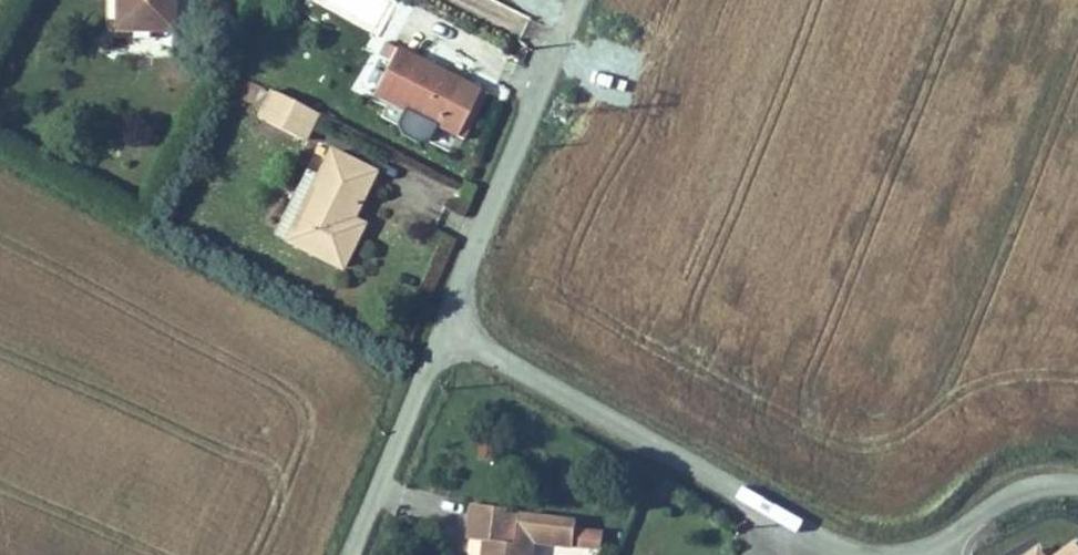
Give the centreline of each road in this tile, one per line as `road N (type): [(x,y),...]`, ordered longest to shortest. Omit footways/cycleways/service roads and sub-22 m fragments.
road 1 (unclassified): [(931,552),(802,523),(454,330)]
road 2 (tertiary): [(589,0),(454,330)]
road 3 (tertiary): [(454,330),(353,554)]
road 4 (unclassified): [(1077,489),(1024,489),(931,552)]

